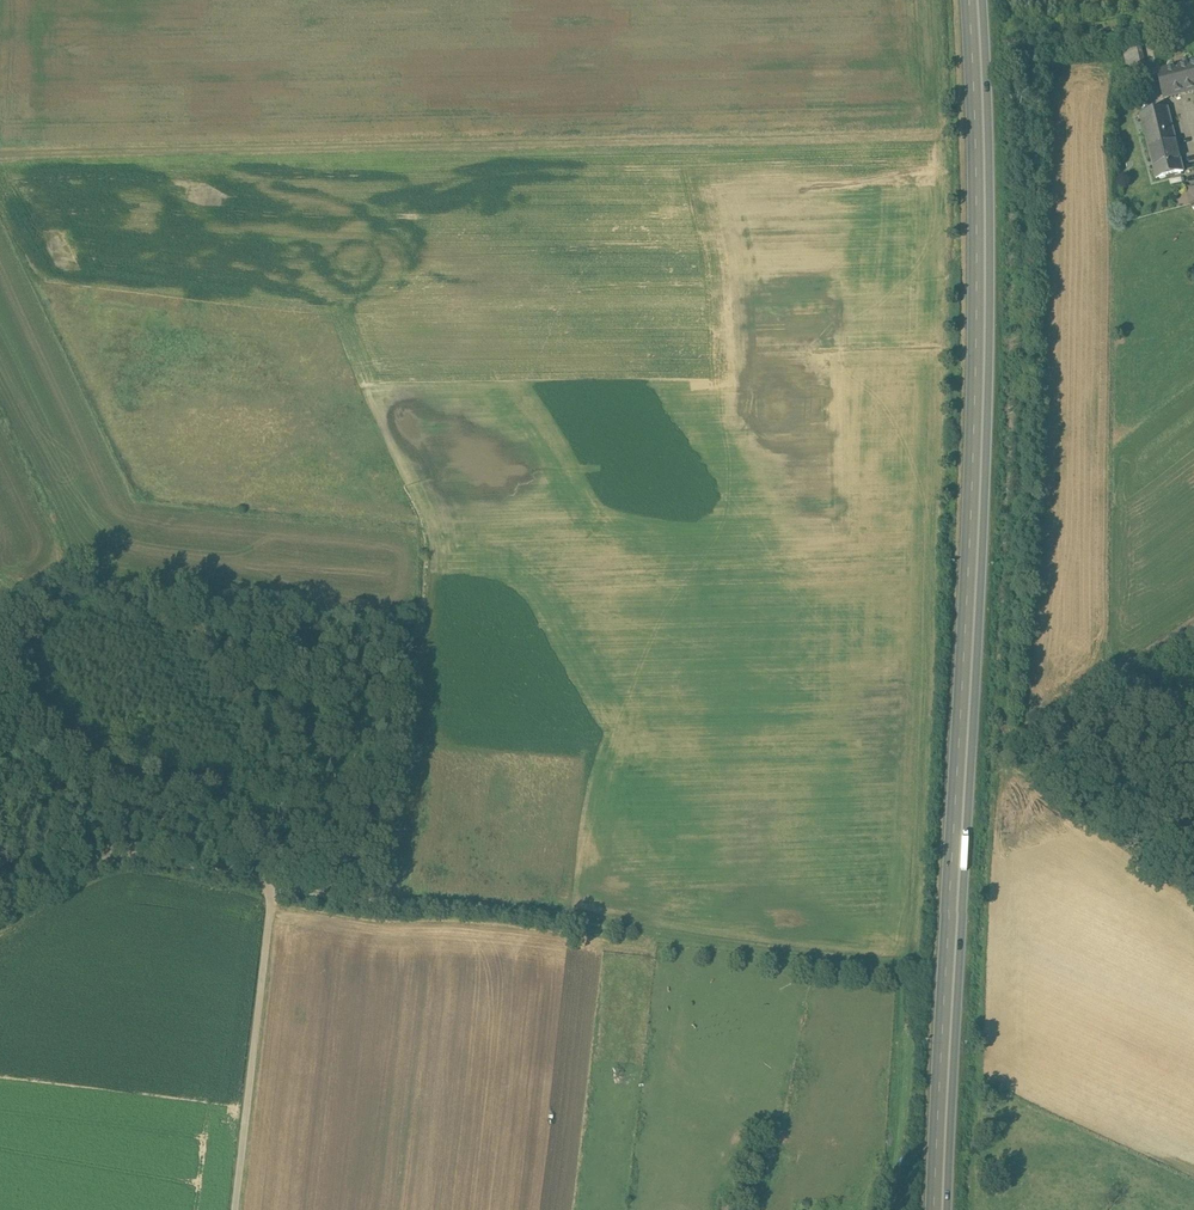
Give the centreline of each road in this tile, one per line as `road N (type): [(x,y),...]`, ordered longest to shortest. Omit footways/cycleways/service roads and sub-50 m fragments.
road 1 (trunk): [(973,0),(980,214),(976,519),(940,1209)]
road 2 (unclassified): [(0,911),(121,855),(270,888),(237,1209)]
road 3 (track): [(270,888),(583,916),(715,943)]
road 4 (track): [(1193,622),(1031,726),(1007,765)]

